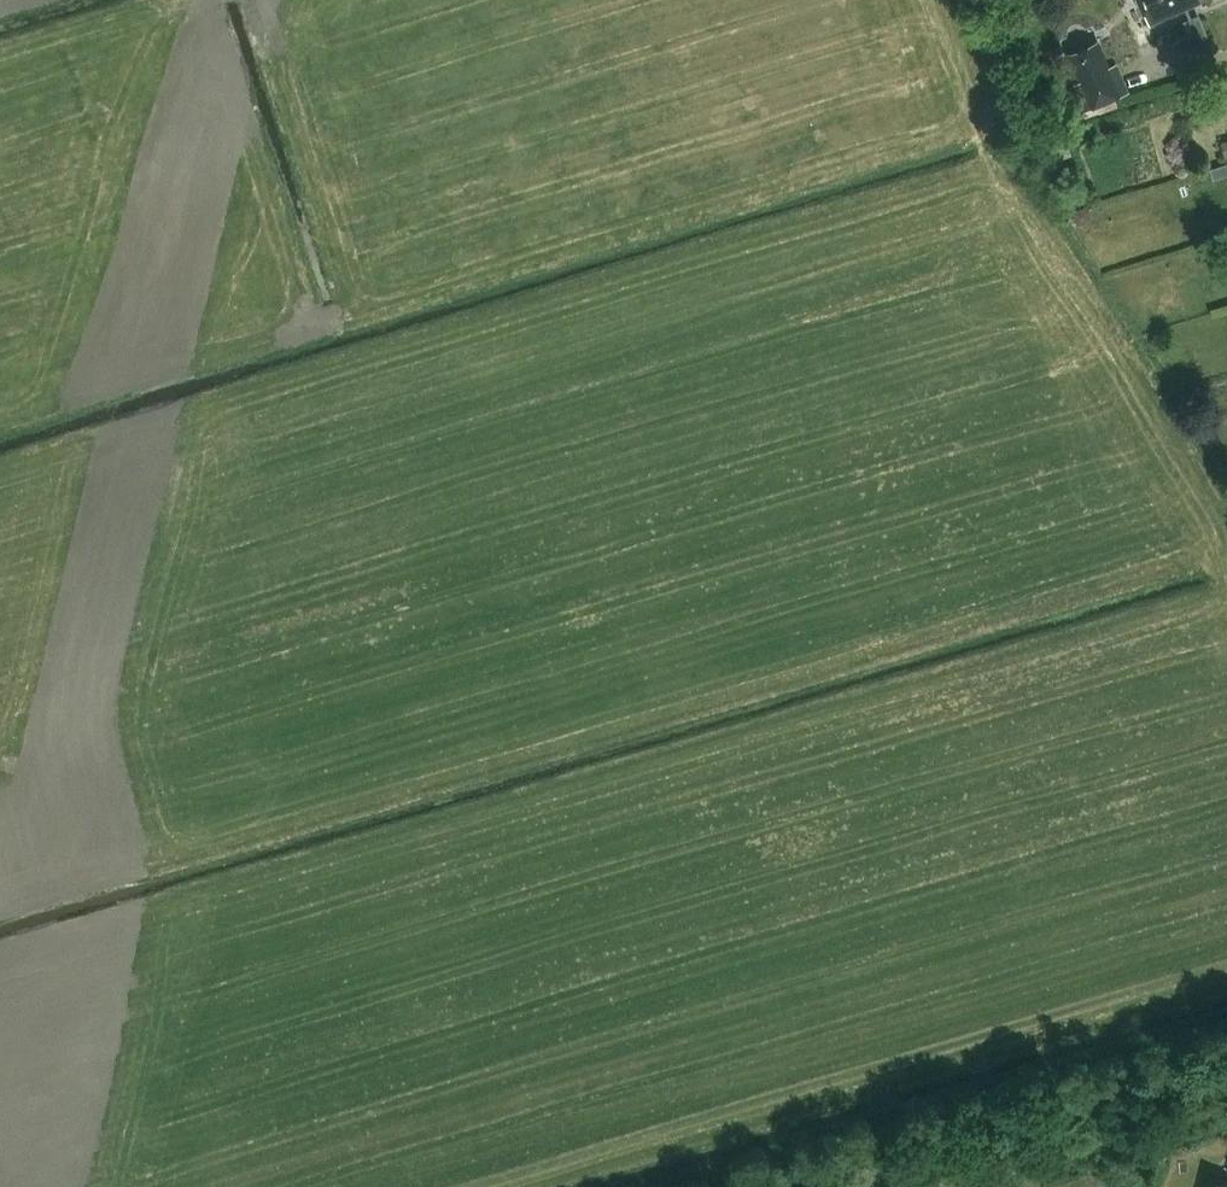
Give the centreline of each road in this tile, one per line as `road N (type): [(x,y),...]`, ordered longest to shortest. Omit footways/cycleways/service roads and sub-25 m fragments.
road 1 (unclassified): [(1226,1070),(841,1186)]

